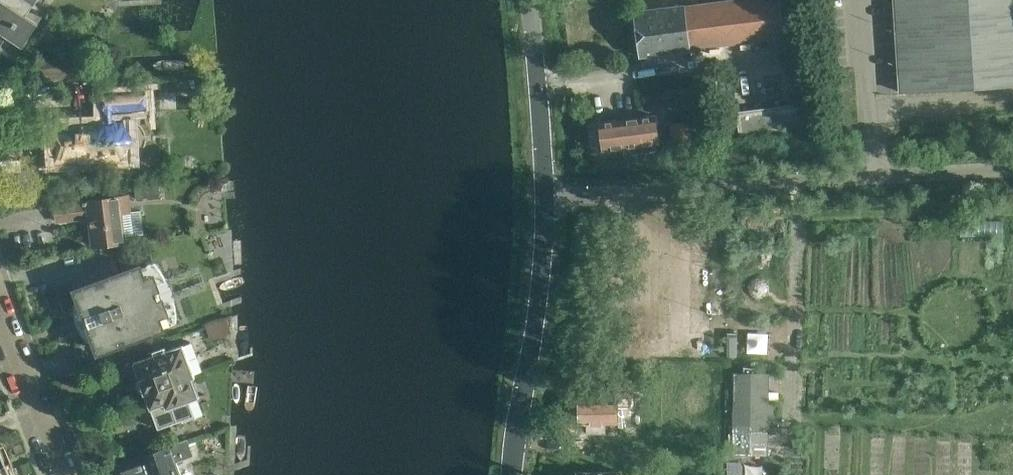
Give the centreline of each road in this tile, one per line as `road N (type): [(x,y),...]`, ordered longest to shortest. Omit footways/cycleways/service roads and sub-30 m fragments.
road 1 (unclassified): [(547,190),(1012,167)]
road 2 (unclassified): [(513,474),(547,190)]
road 3 (unclassified): [(547,190),(530,0)]
road 4 (residential): [(63,474),(0,309)]

